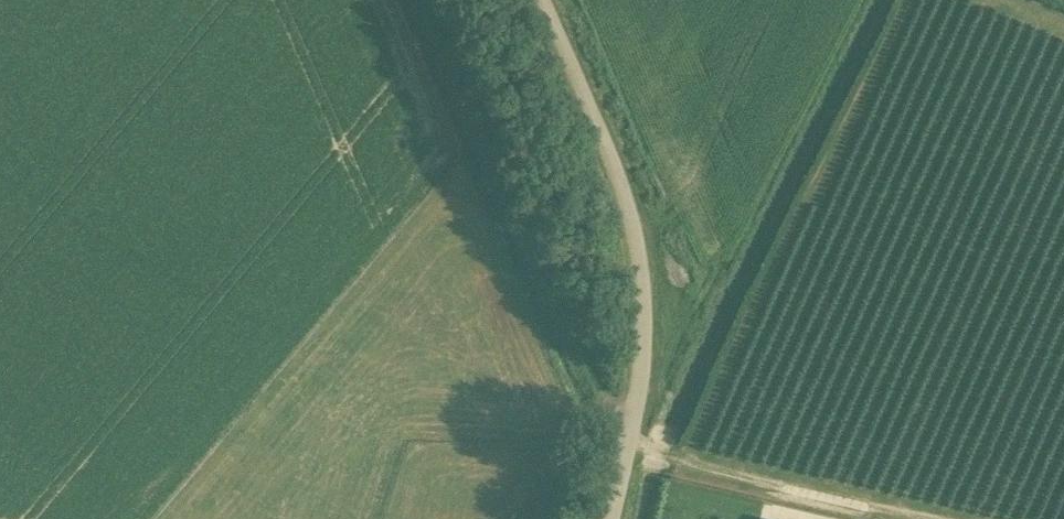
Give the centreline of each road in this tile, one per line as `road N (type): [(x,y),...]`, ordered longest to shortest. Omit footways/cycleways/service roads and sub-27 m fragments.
road 1 (unclassified): [(616,518),(637,391),(634,239),(619,155),(556,0)]

